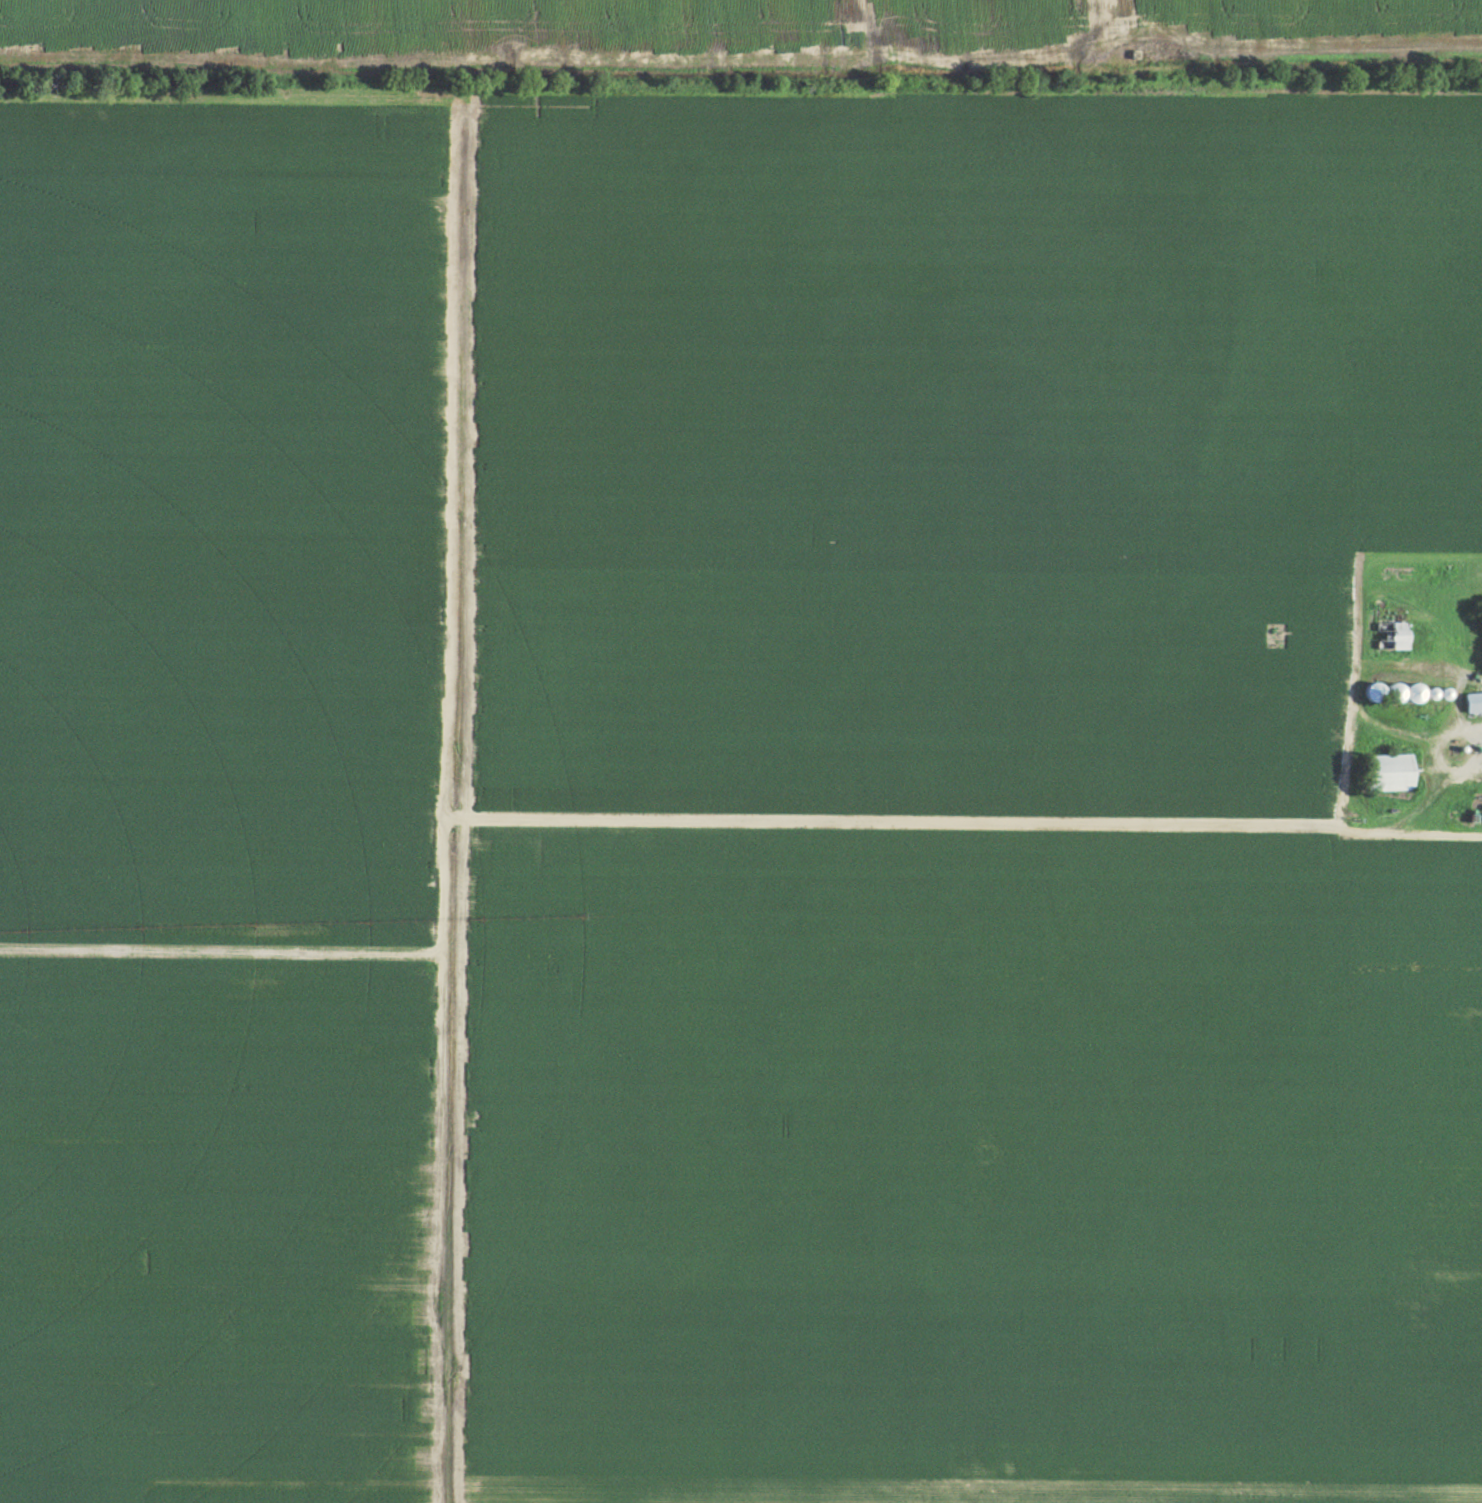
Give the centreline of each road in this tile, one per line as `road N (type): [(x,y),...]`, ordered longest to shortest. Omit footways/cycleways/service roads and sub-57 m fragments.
road 1 (residential): [(1481,90),(939,91)]

